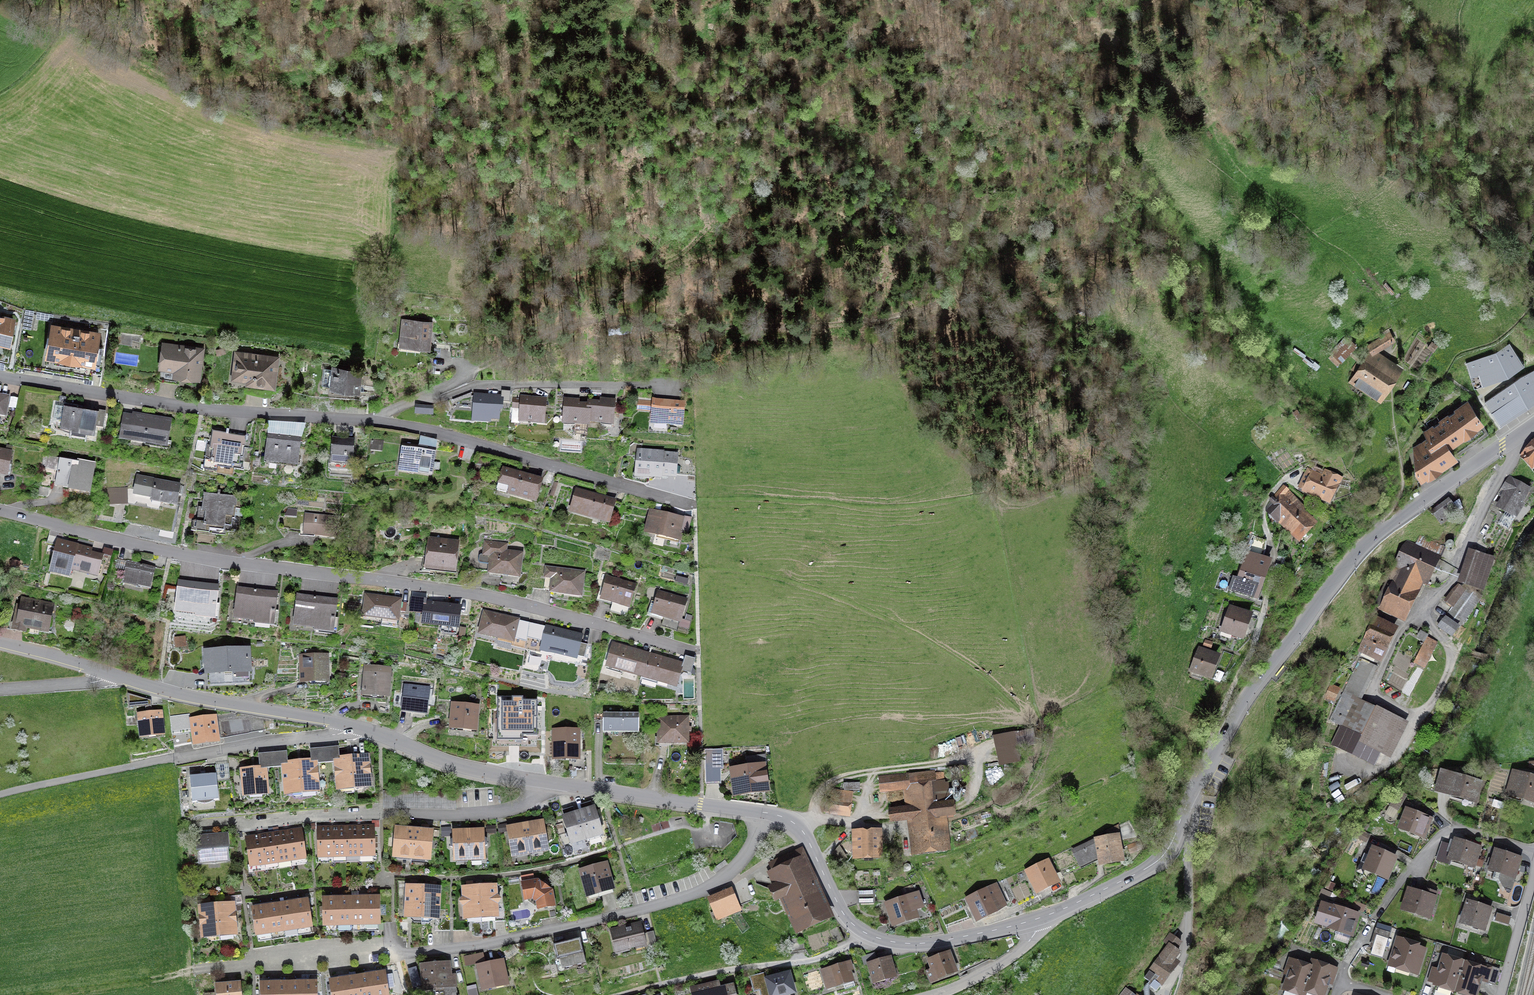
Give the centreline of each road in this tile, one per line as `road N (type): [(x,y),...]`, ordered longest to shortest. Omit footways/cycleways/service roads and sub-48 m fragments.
road 1 (residential): [(0,509),(226,560),(474,594),(699,653)]
road 2 (residential): [(761,814),(742,860),(713,886),(648,908),(404,955),(195,969)]
road 3 (unclassified): [(1533,423),(1380,528),(1218,746)]
road 4 (residential): [(1372,698),(1416,718),(1427,710),(1451,662),(1428,620),(1432,602),(1533,429)]
road 5 (residential): [(0,373),(174,405),(375,420)]
road 6 (residential): [(557,785),(524,805),(475,816),(189,831)]
road 7 (residential): [(360,732),(162,759),(0,794)]
road 8 (residential): [(375,420),(694,505)]
road 9 (residential): [(663,385),(471,386),(439,400),(422,397)]
road 10 (unclassified): [(360,732),(126,680)]
road 11 (residential): [(874,940),(665,985)]
road 12 (unclassified): [(761,814),(557,785)]
road 13 (unclassified): [(557,785),(453,766),(360,732)]
road 14 (residential): [(1277,557),(1264,629),(1229,697),(1218,746)]
road 15 (unclassified): [(1196,800),(1164,858),(1048,920)]
road 16 (unclassified): [(874,940),(841,913),(797,826),(761,814)]
road 17 (unclassified): [(1048,920),(910,945),(874,940)]
road 18 (residential): [(1189,952),(1196,800)]
road 19 (unclassified): [(1048,920),(1018,955),(922,994)]
road 20 (track): [(1394,399),(1405,480),(1380,528)]
road 21 (residential): [(1499,994),(1533,866)]
road 22 (unclassified): [(126,680),(0,642)]
road 23 (residential): [(126,680),(0,691)]
road 24 (residential): [(1375,917),(1450,823)]

